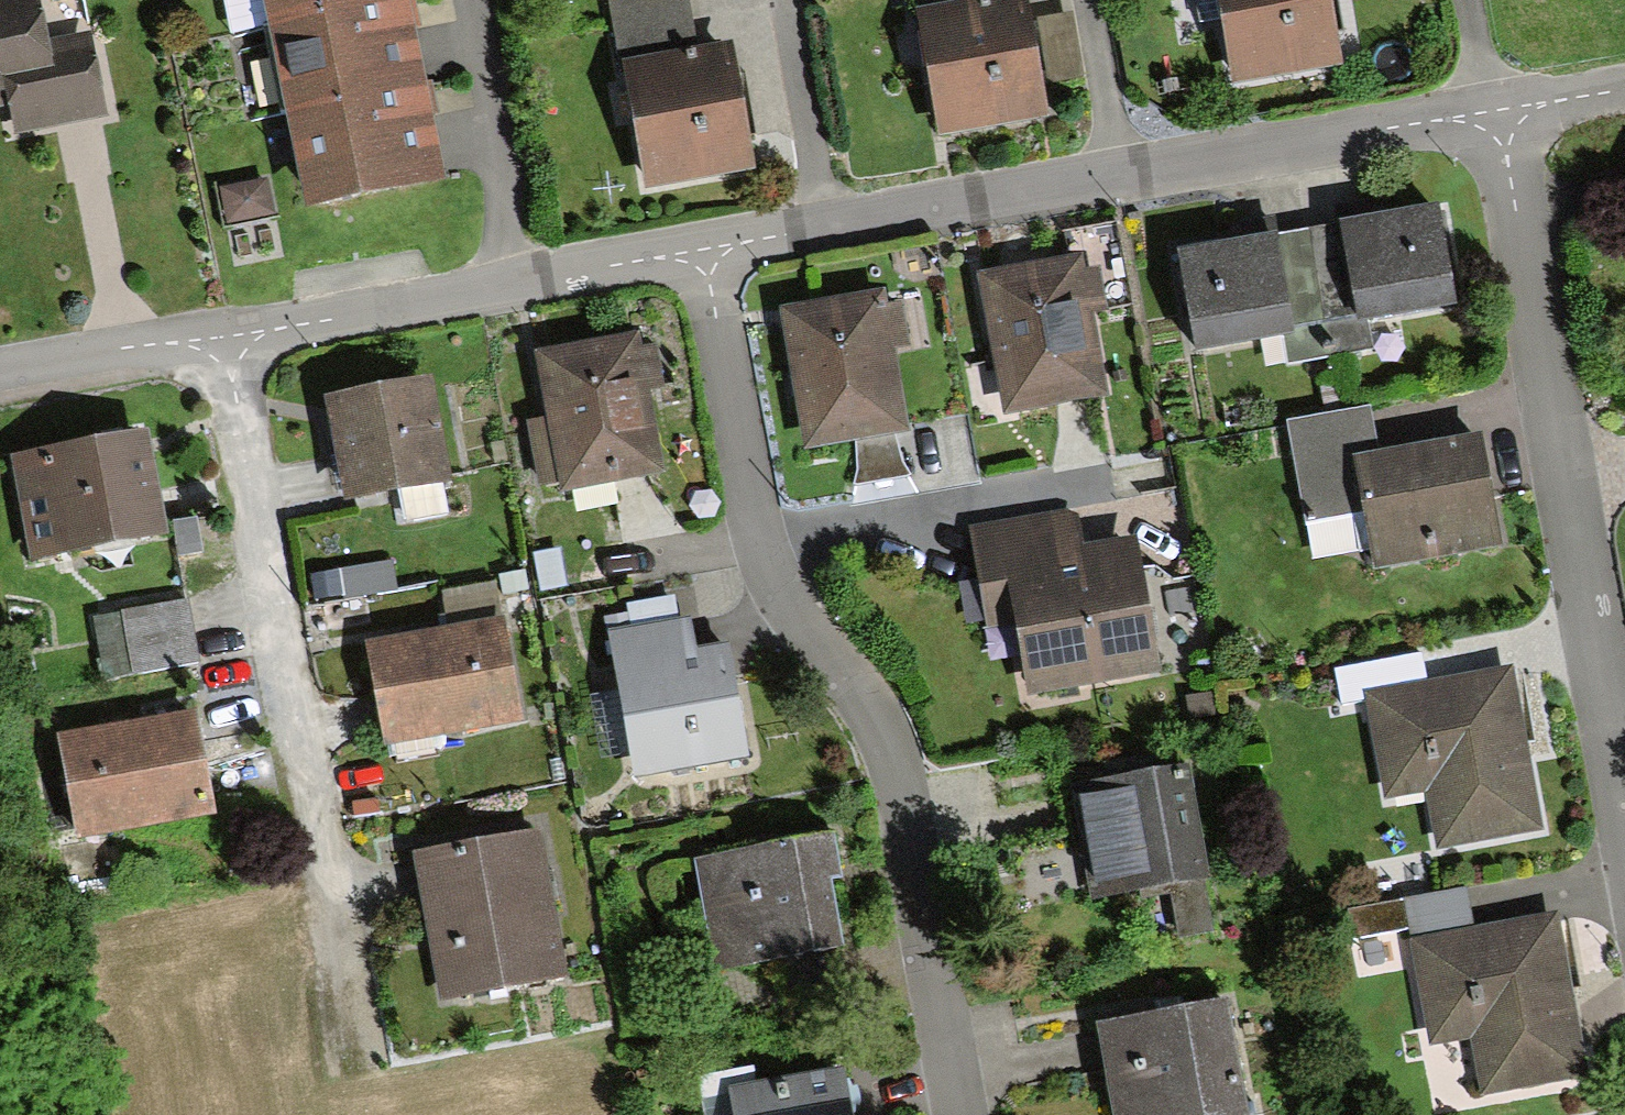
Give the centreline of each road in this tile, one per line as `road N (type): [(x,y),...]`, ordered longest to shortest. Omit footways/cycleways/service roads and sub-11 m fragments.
road 1 (residential): [(696,253),(749,549),(895,747),(955,1114)]
road 2 (residential): [(1486,124),(696,253)]
road 3 (residential): [(1486,124),(1624,891)]
road 4 (residential): [(696,253),(0,374)]
road 5 (residential): [(1624,101),(1486,124)]

